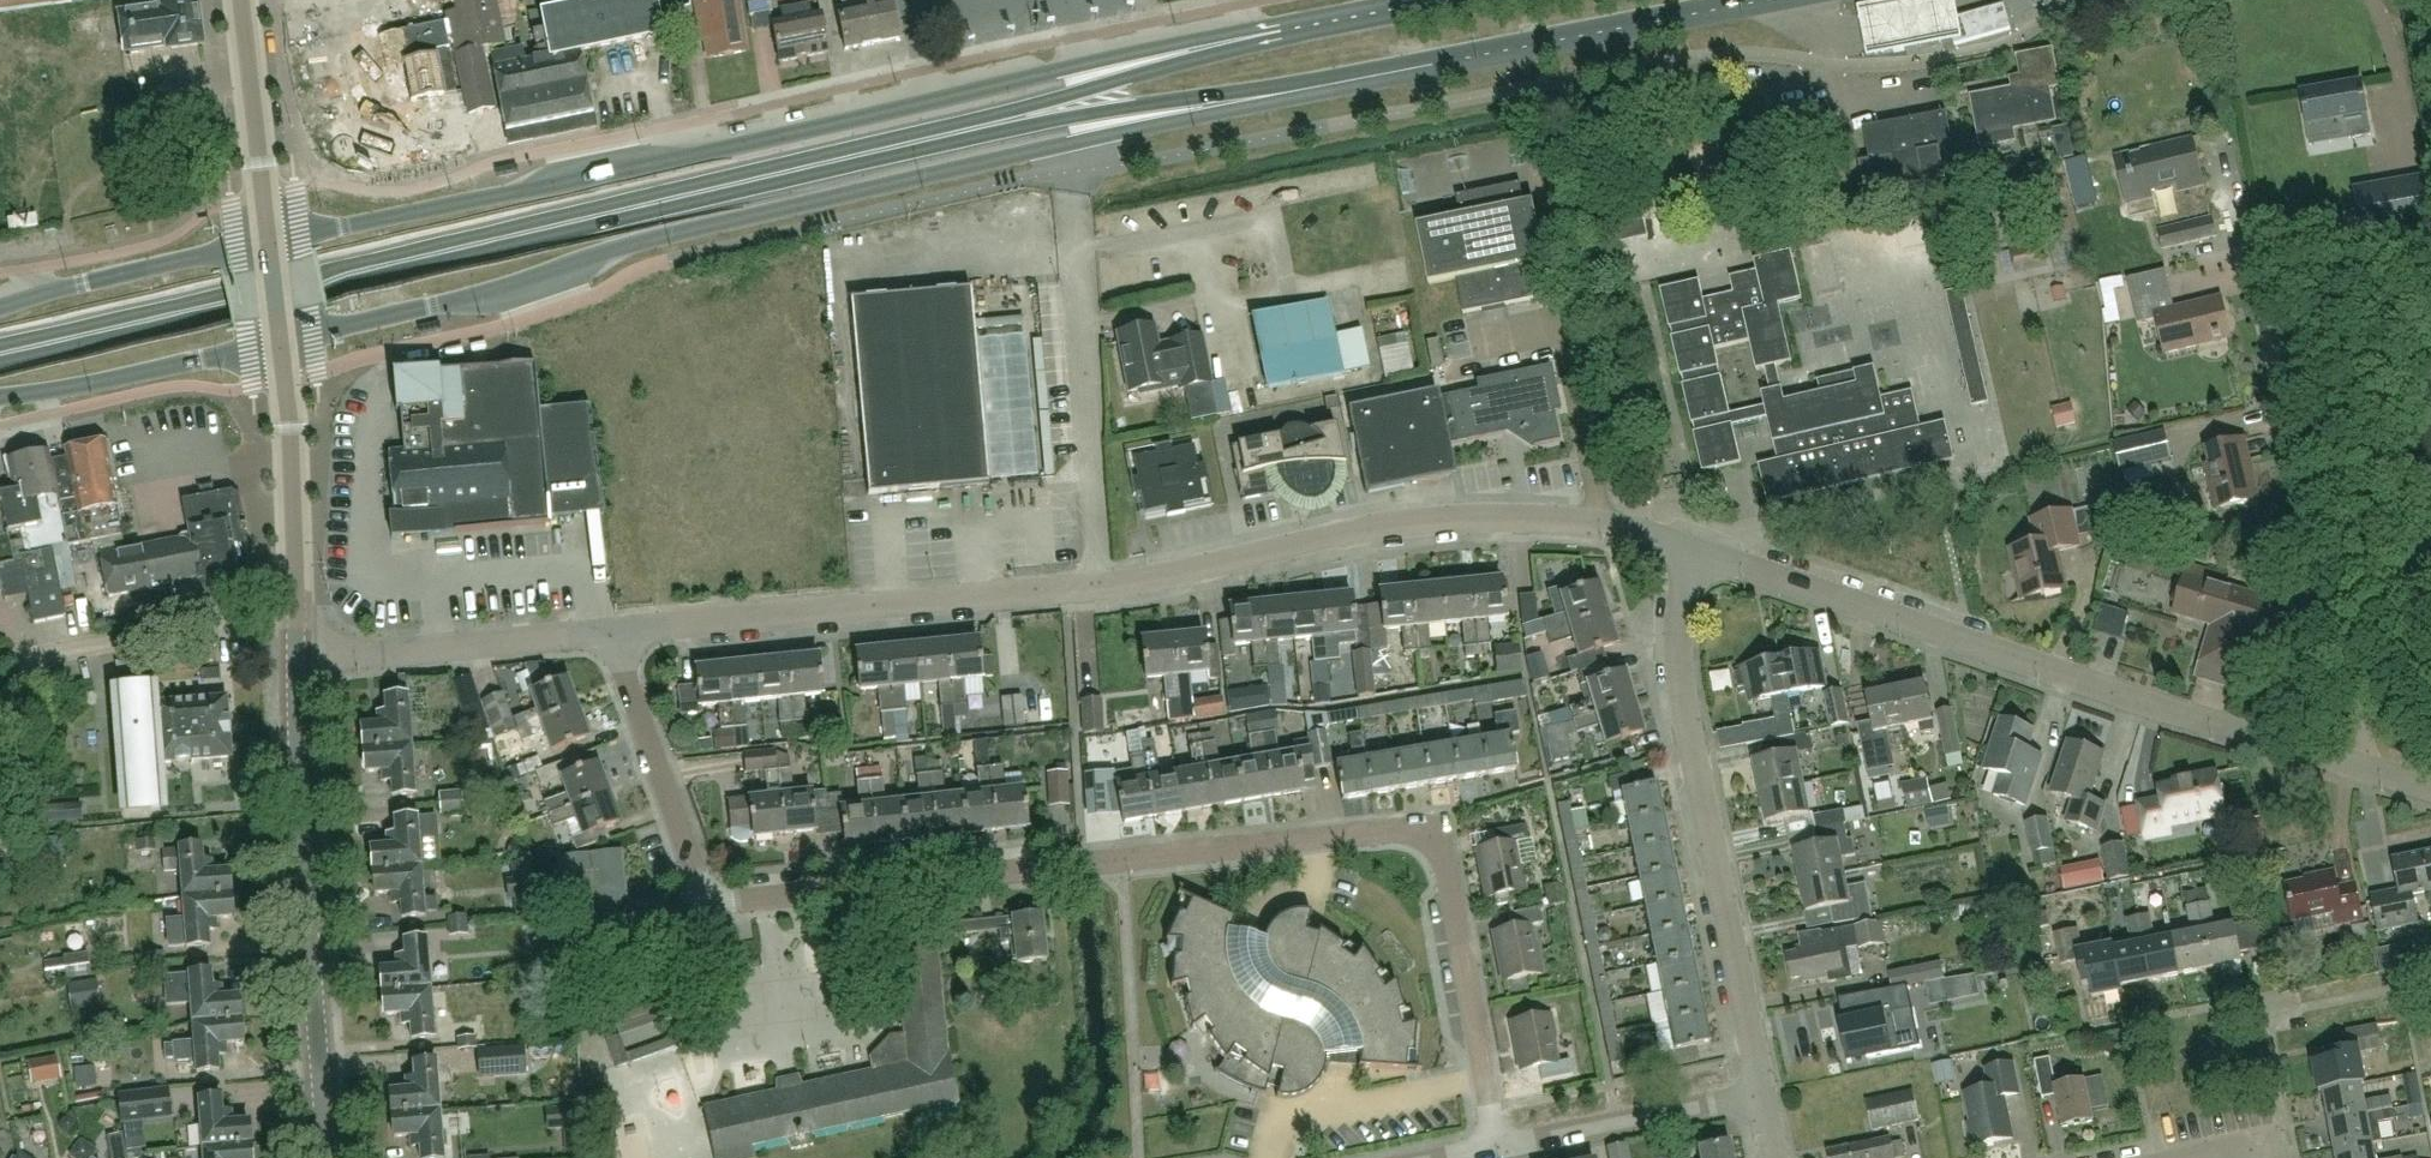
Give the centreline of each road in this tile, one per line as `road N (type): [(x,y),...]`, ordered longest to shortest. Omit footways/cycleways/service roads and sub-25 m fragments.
road 1 (residential): [(1498,1150),(1449,862),(1435,847),(1398,837),(737,904),(711,899),(626,671),(622,634)]
road 2 (secondary): [(281,343),(468,301),(689,231),(1302,89)]
road 3 (secondary): [(1282,31),(270,243)]
road 4 (primary): [(0,354),(1005,122)]
road 5 (residential): [(622,634),(1107,587),(1396,524),(1481,519),(1608,530)]
road 6 (residential): [(2366,768),(1688,546)]
road 7 (residential): [(1764,1092),(1684,710),(1678,626),(1688,546)]
road 8 (residential): [(2366,768),(2368,752),(2248,255)]
road 9 (tertiary): [(329,1157),(297,661)]
road 10 (primary): [(1302,89),(1778,0)]
road 11 (residential): [(296,612),(29,654),(0,711)]
road 12 (residential): [(297,661),(622,634)]
road 13 (primary): [(1005,122),(1302,89)]
road 14 (primary): [(1282,31),(1005,122)]
road 15 (secondary): [(0,397),(281,343)]
road 16 (residential): [(1608,530),(1564,343),(1538,332),(1481,344)]
road 17 (secondary): [(270,243),(0,307)]
road 18 (residential): [(1498,1150),(1764,1092)]
road 19 (tertiary): [(296,612),(281,343)]
road 20 (secondary): [(270,243),(240,0)]
road 21 (primary): [(1447,0),(1282,31)]

